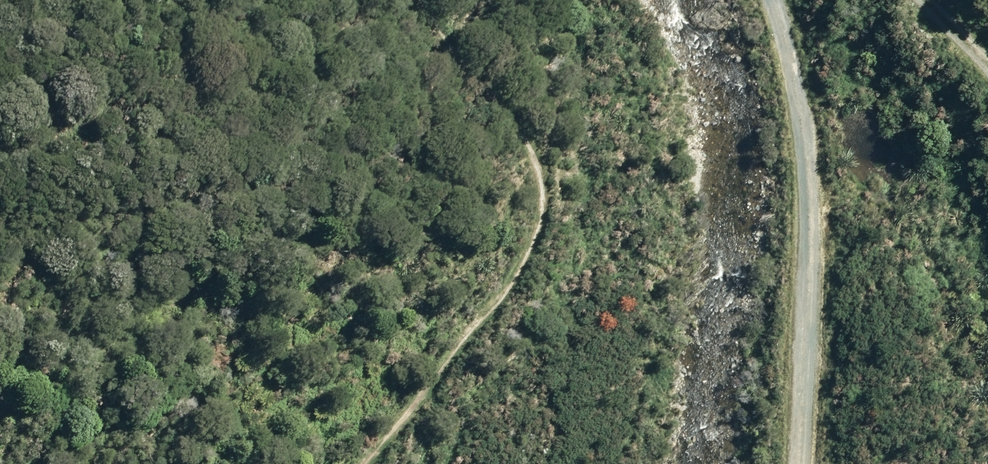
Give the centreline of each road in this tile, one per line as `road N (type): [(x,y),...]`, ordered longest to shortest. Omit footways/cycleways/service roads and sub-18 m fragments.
road 1 (track): [(461,0),(524,121),(508,225),(377,463)]
road 2 (track): [(802,463),(813,262),(808,180),(773,0)]

